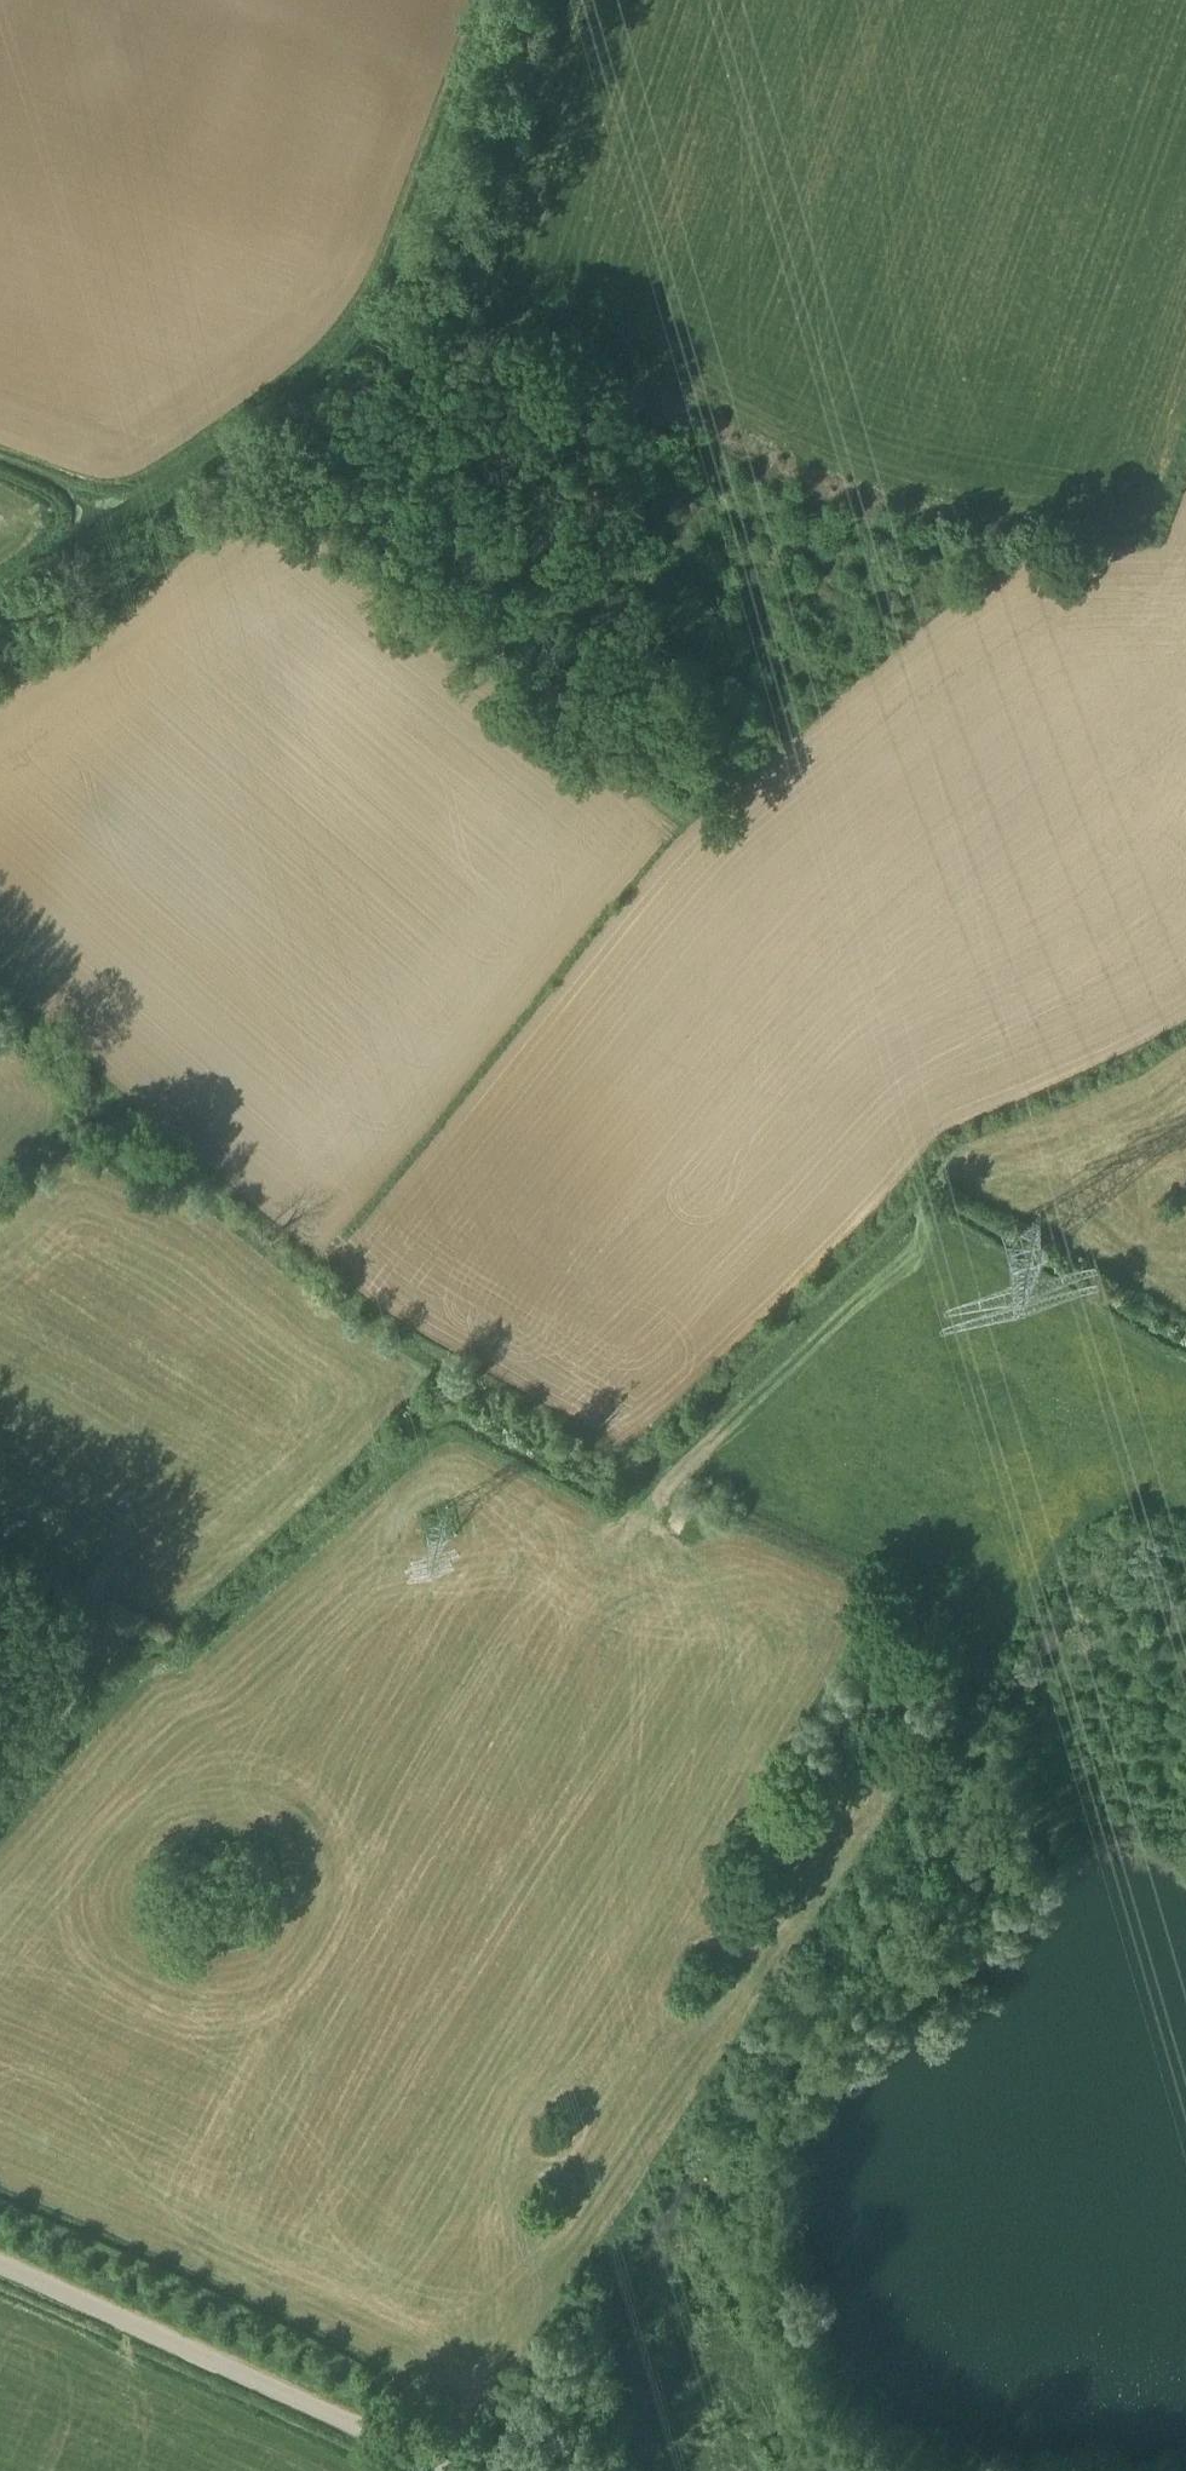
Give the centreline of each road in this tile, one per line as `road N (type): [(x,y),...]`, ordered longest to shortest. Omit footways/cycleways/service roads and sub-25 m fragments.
road 1 (unclassified): [(402,2470),(0,2295)]

